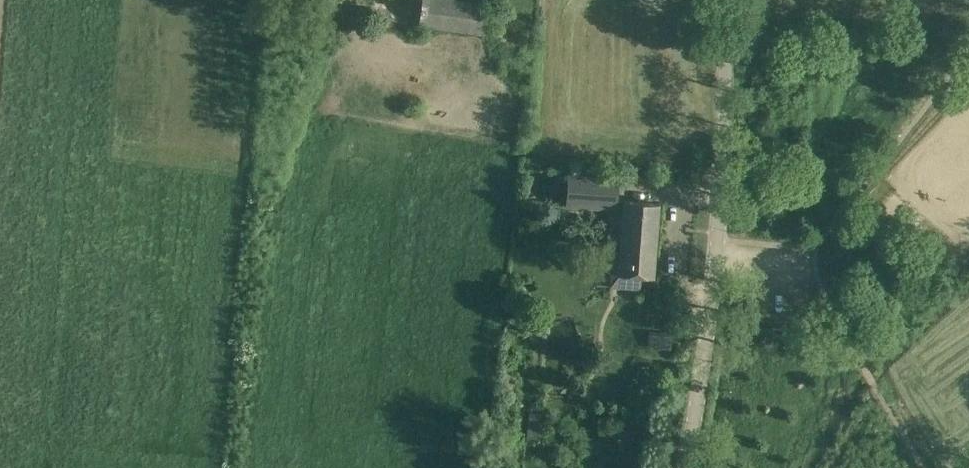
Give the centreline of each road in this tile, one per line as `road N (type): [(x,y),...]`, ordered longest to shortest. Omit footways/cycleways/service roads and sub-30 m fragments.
road 1 (tertiary): [(684,467),(722,224),(729,0)]

